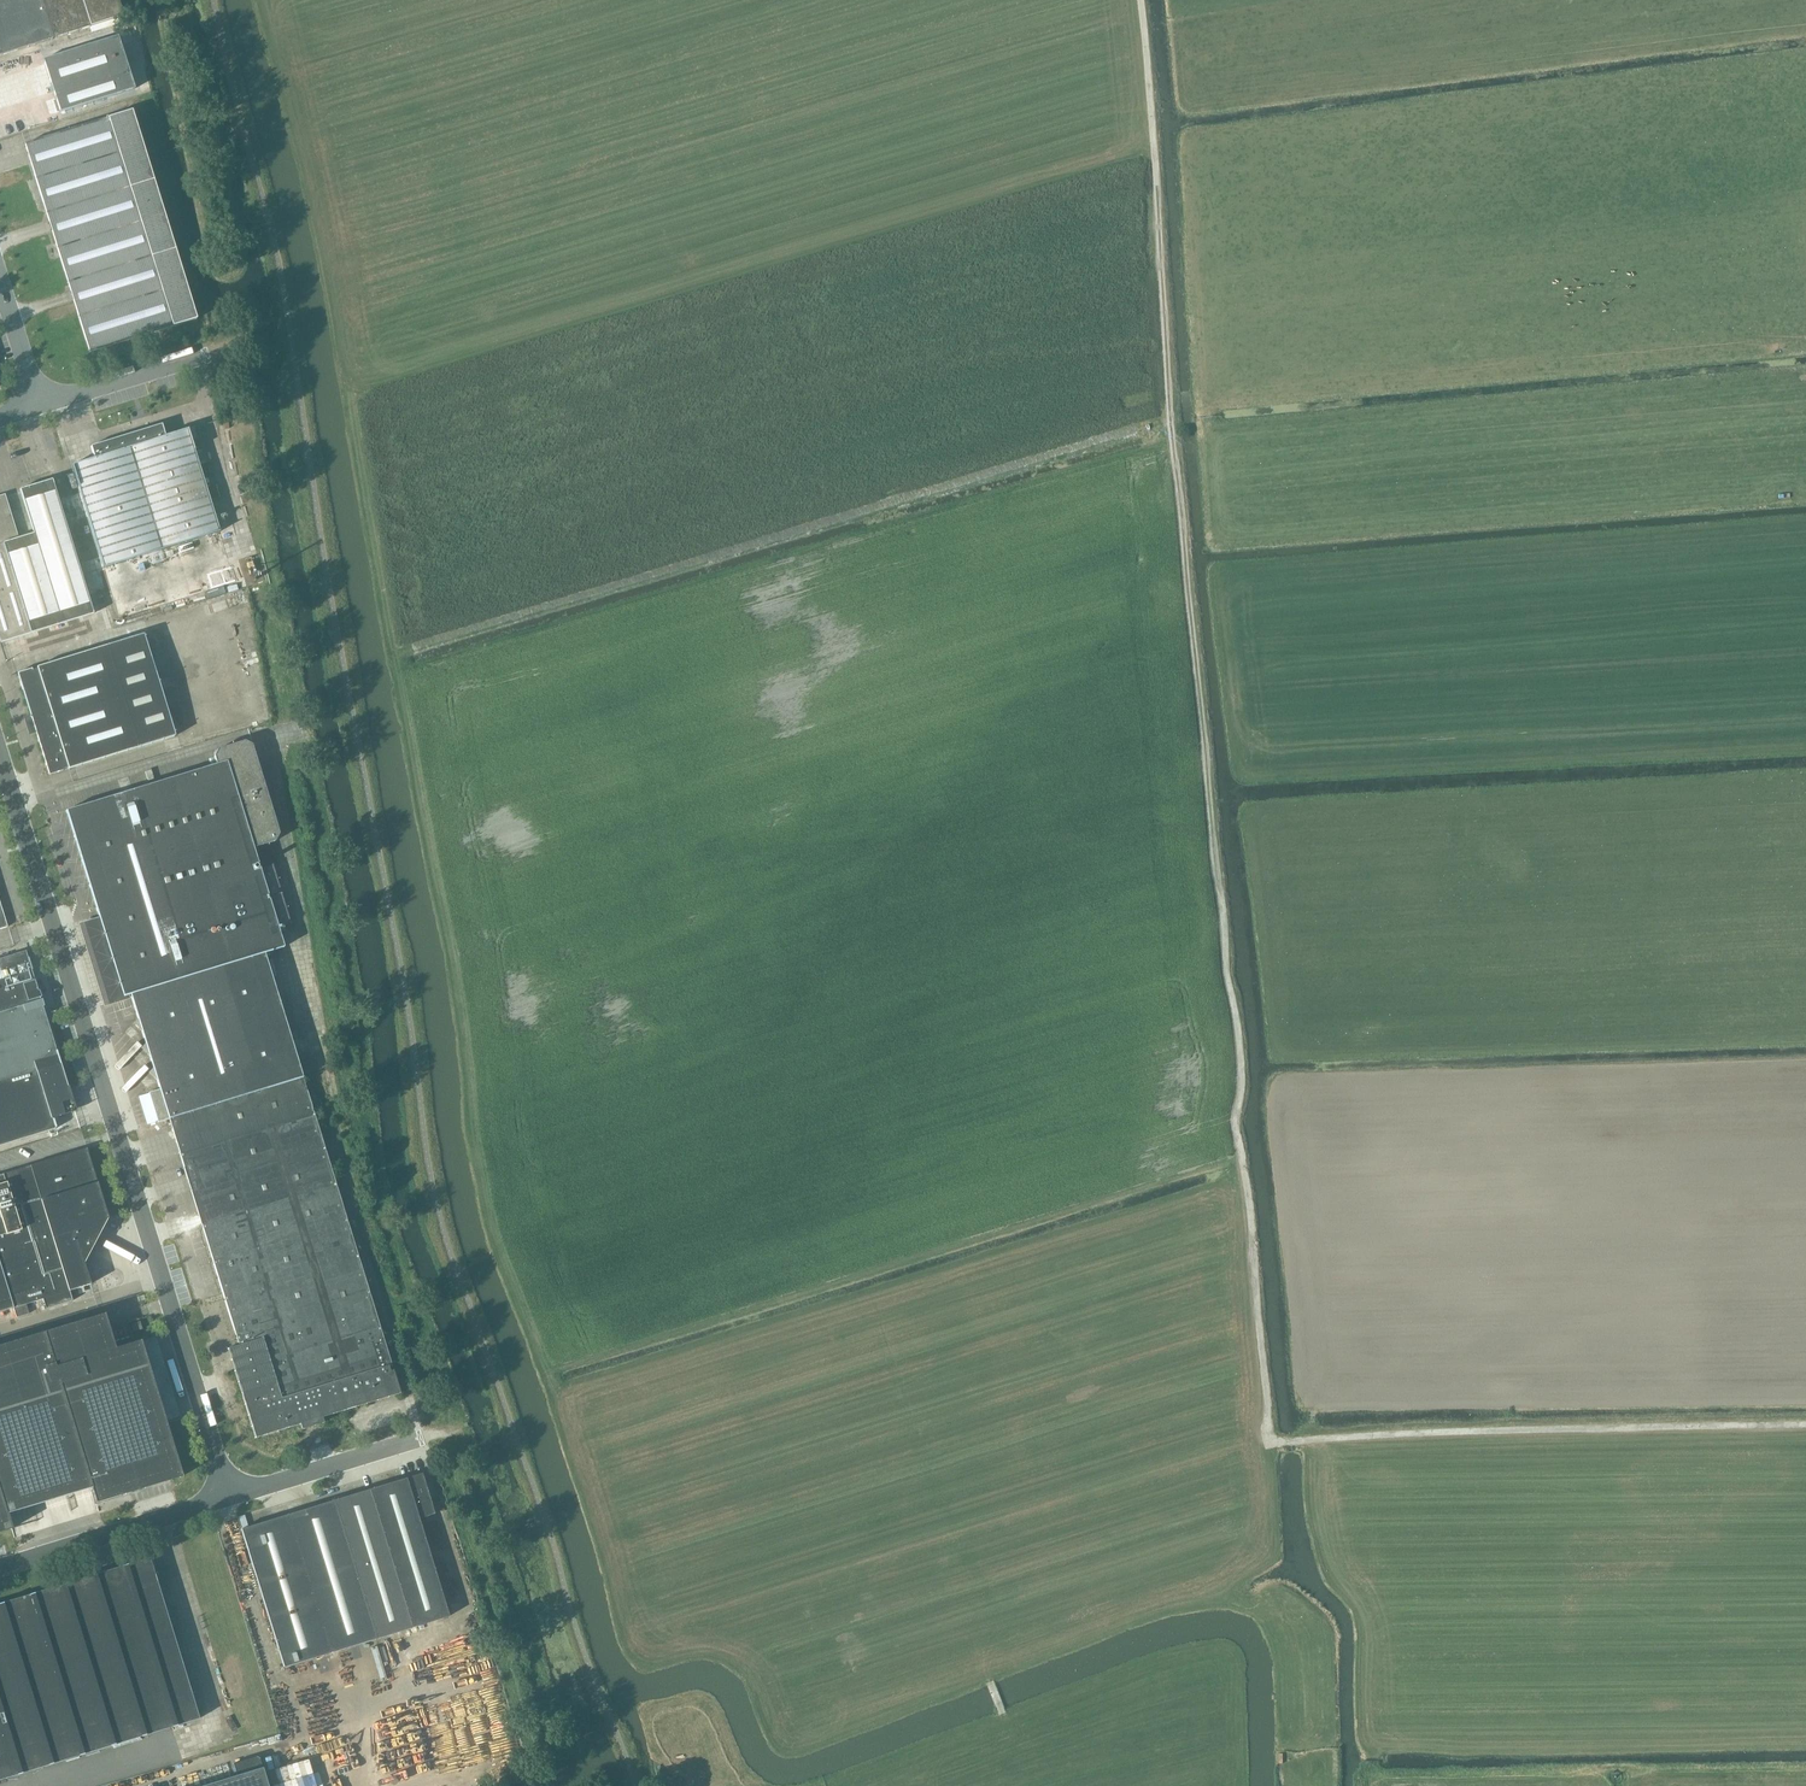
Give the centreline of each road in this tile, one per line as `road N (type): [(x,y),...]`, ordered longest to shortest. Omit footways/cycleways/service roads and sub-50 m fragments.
road 1 (track): [(1140,0),(1170,432),(1242,1060),(1236,1123),(1273,1443),(1805,1425)]
road 2 (unclassified): [(231,1503),(0,755)]
road 3 (unclassified): [(231,1503),(0,1571)]
road 4 (unclassified): [(410,1450),(231,1503)]
road 5 (unclassified): [(38,404),(205,354)]
road 6 (unclassified): [(38,404),(0,282)]

